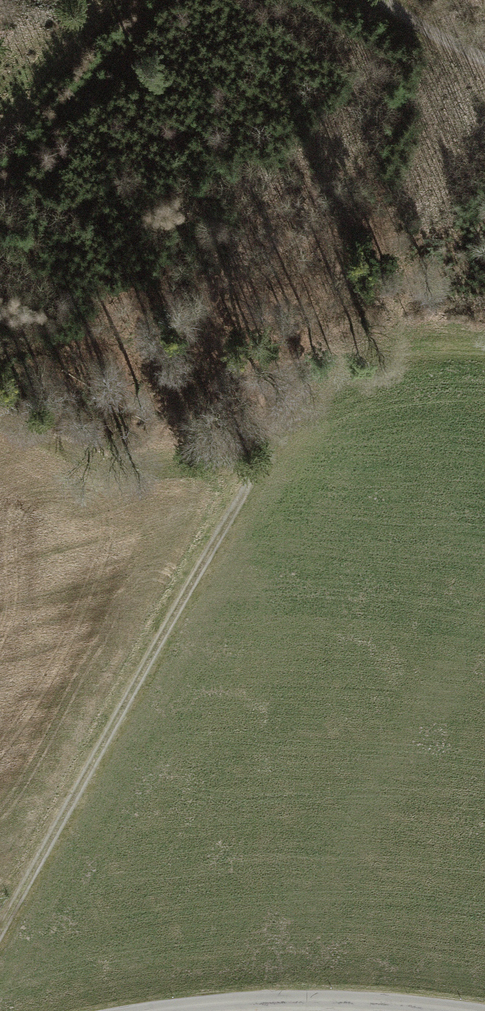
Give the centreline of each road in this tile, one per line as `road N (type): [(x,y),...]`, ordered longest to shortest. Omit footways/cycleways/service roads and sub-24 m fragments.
road 1 (track): [(0,932),(310,382),(362,340),(391,330),(484,328)]
road 2 (tertiary): [(192,1010),(330,1001),(411,1010)]
road 3 (track): [(484,62),(372,0)]

